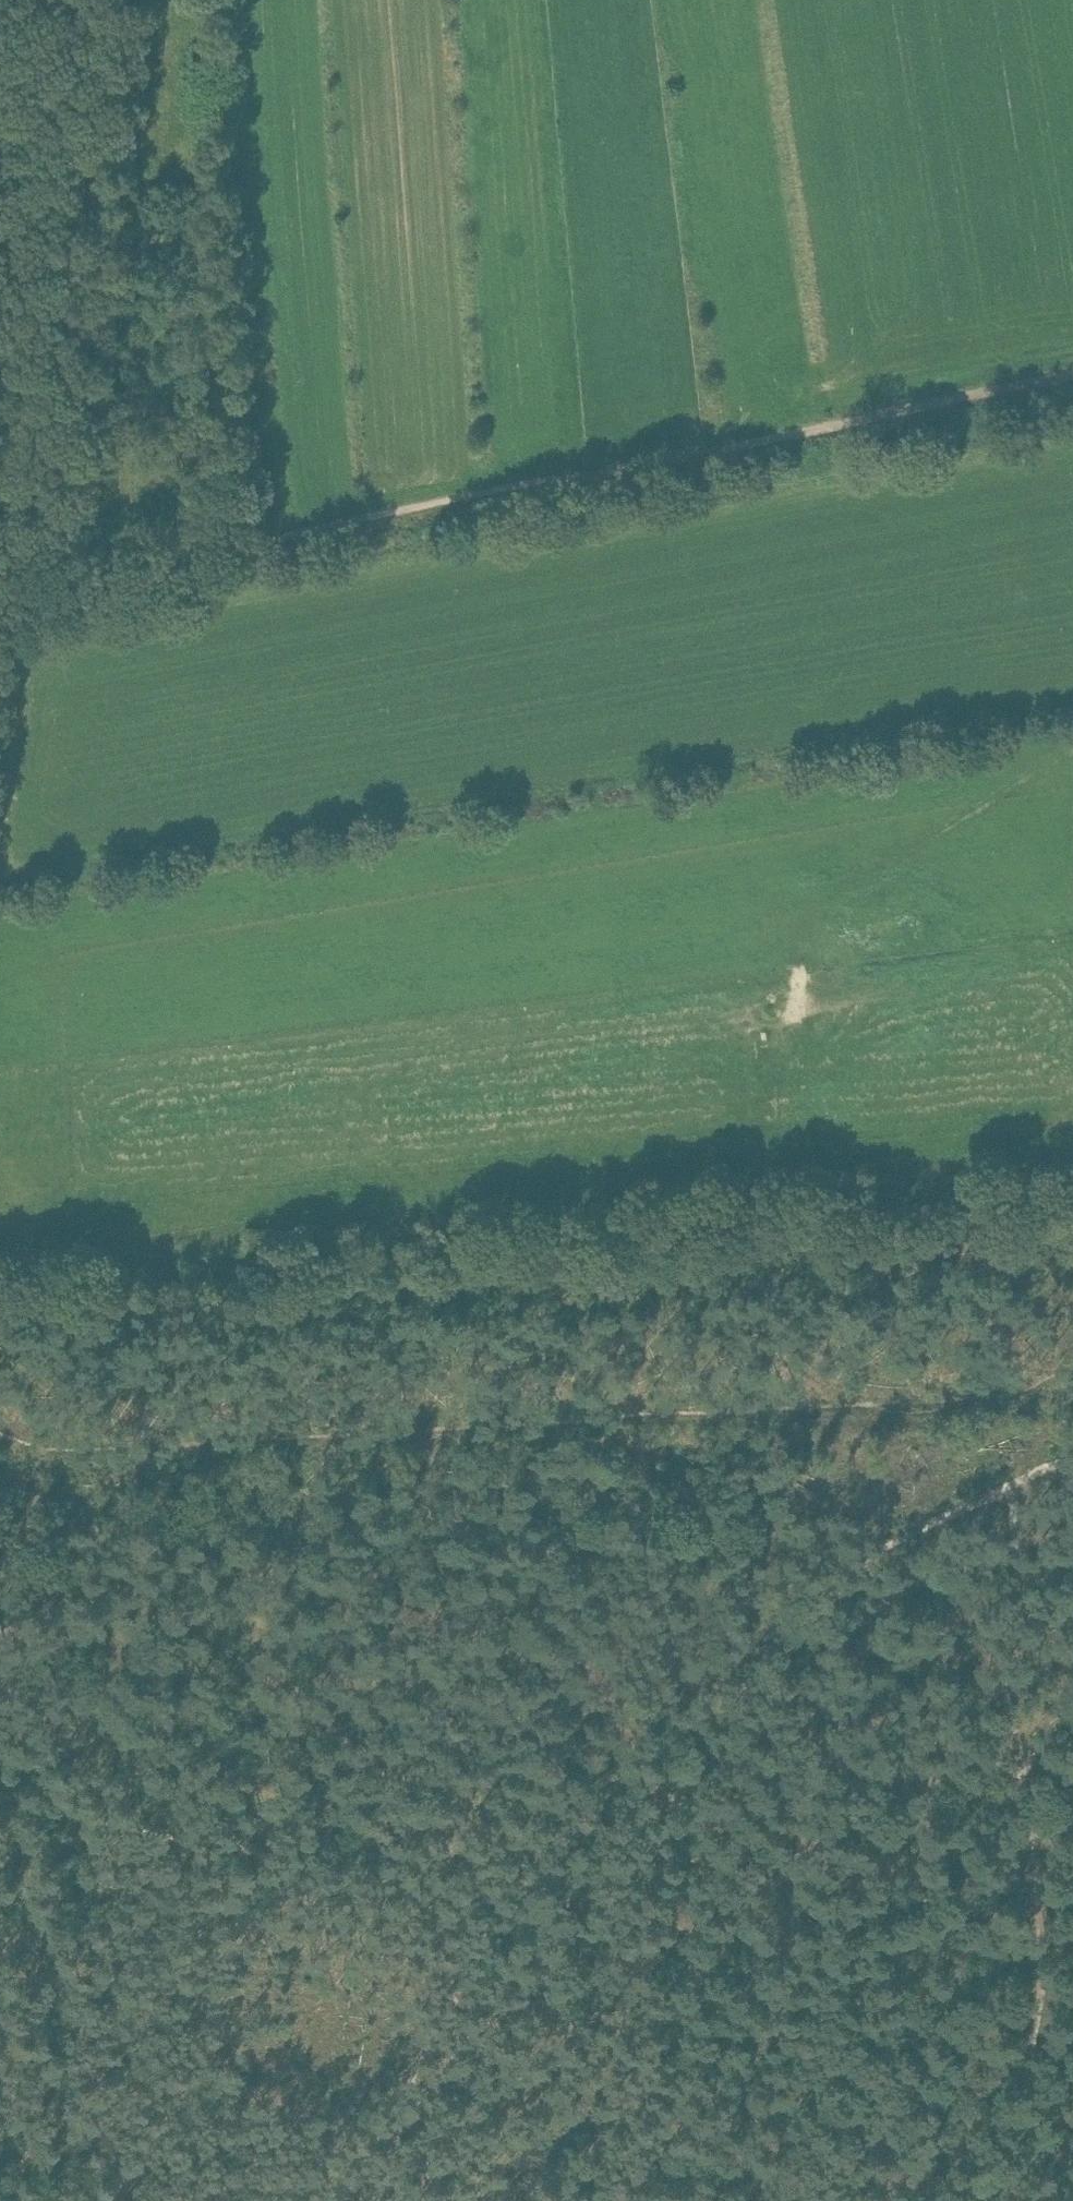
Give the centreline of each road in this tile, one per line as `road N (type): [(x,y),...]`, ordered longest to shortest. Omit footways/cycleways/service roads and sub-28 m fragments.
road 1 (track): [(1072,380),(537,482),(275,538),(187,570),(86,585),(56,581),(27,559),(0,407)]
road 2 (track): [(369,2200),(429,2045),(519,1887),(673,1733),(877,1555),(1072,1449)]
road 3 (track): [(1072,2155),(1059,2131),(1024,1667),(1036,1506),(1072,1470)]

